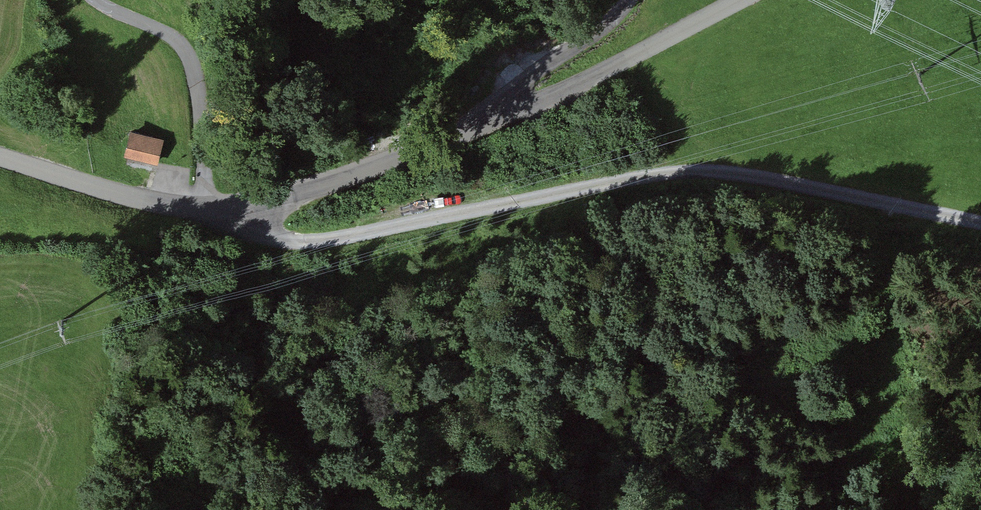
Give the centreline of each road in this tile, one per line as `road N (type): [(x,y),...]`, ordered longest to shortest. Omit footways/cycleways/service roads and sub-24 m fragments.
road 1 (track): [(980,223),(699,168),(349,239),(294,241),(222,221),(205,207)]
road 2 (unclassified): [(0,158),(145,202),(227,209),(282,201),(532,107),(743,0)]

